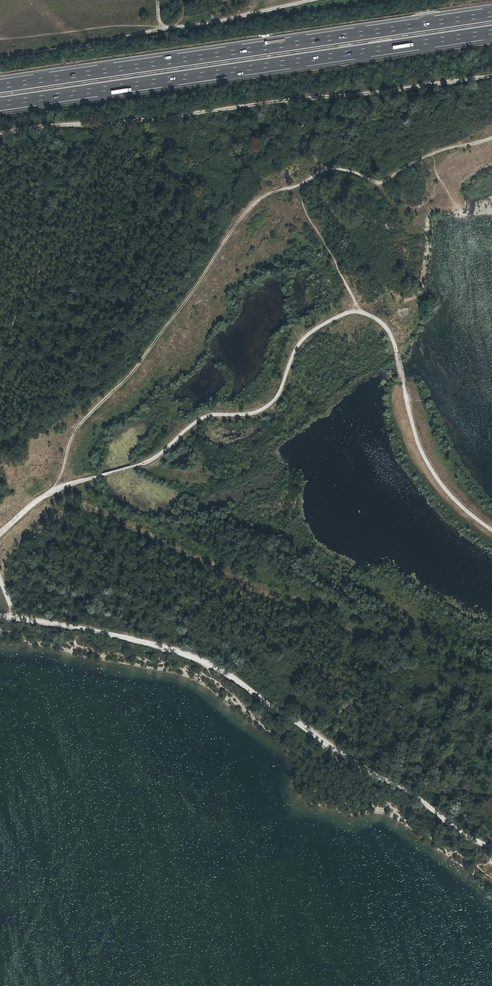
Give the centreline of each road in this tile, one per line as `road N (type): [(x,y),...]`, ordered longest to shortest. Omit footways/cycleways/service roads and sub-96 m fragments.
road 1 (motorway): [(491,14),(0,87)]
road 2 (motorway): [(0,104),(491,32)]
road 3 (track): [(491,75),(0,135)]
road 4 (track): [(48,492),(347,624)]
road 5 (track): [(491,671),(403,616),(376,633),(347,624)]
road 6 (track): [(163,29),(0,58)]

